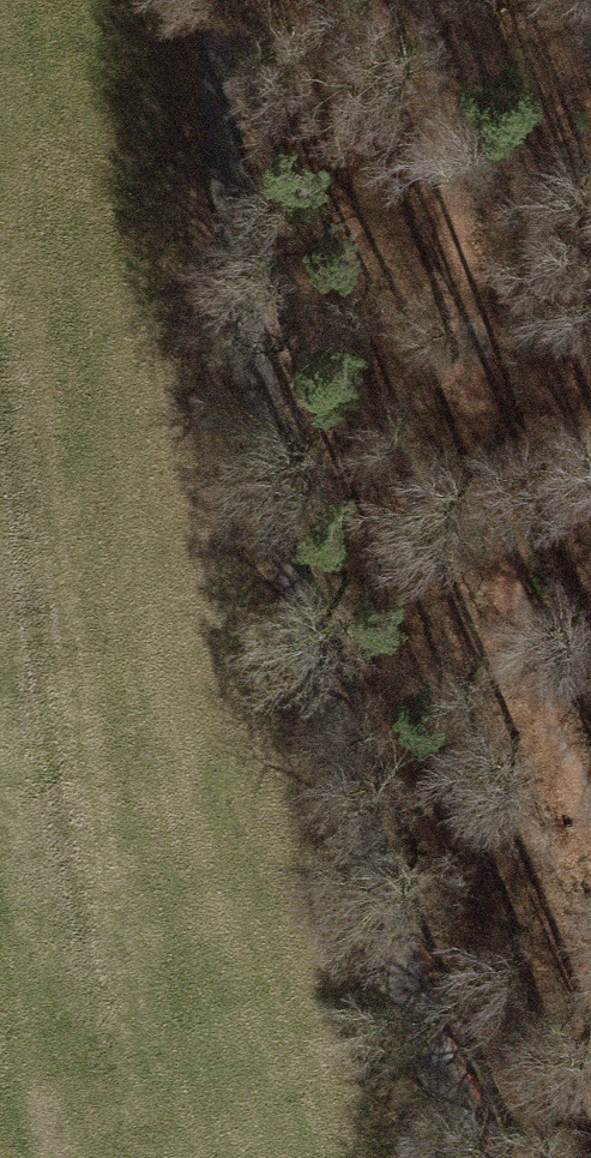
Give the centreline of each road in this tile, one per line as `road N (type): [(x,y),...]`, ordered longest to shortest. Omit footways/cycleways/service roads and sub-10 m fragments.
road 1 (residential): [(473,1157),(355,800),(305,608),(234,225),(215,0)]
road 2 (track): [(590,804),(550,702),(494,475),(432,0)]

